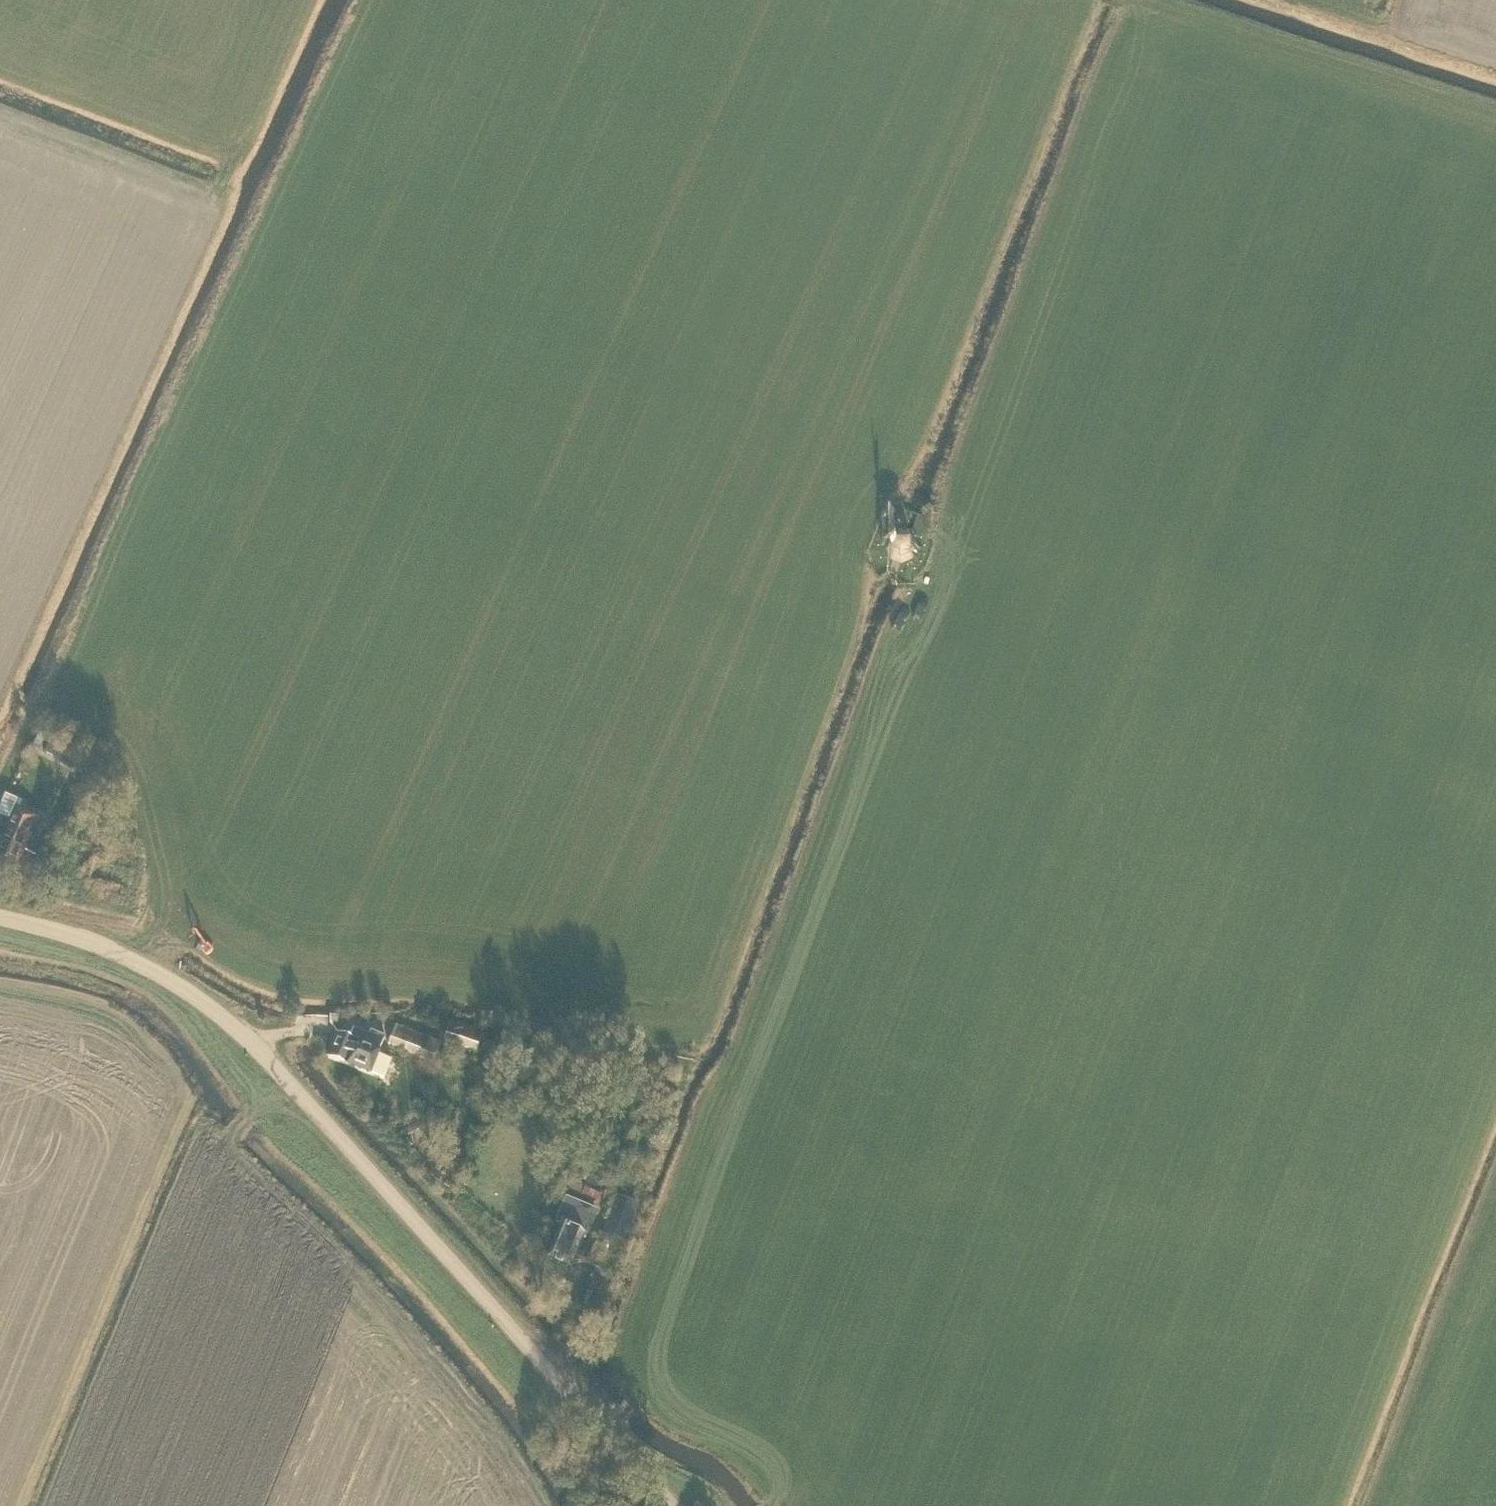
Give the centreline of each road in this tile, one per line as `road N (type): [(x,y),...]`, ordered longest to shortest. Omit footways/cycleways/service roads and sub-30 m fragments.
road 1 (tertiary): [(672,1505),(232,1025),(138,961),(0,918)]

